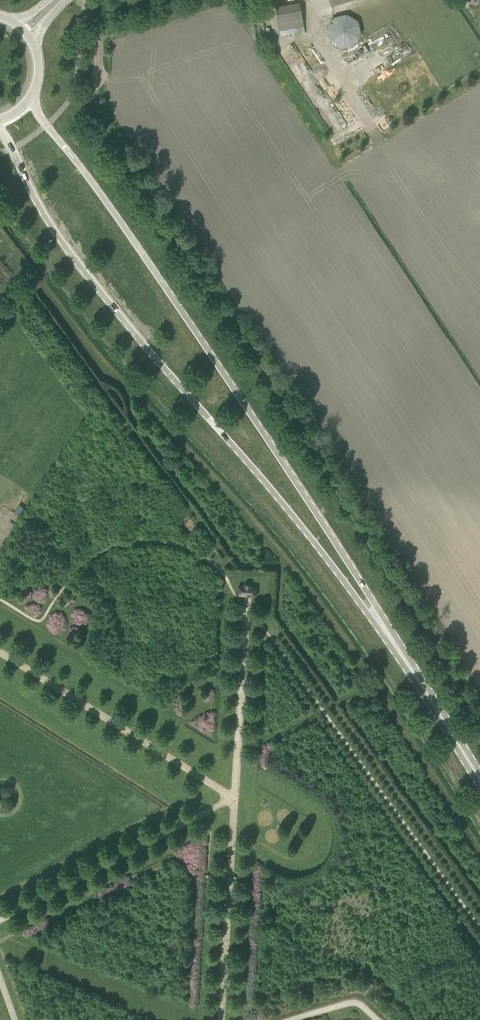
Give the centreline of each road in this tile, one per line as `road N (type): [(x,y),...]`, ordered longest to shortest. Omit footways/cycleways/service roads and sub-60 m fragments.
road 1 (primary): [(394,645),(225,375),(45,128),(32,97)]
road 2 (primary): [(0,132),(86,276),(394,645)]
road 3 (primary): [(479,782),(394,645)]

